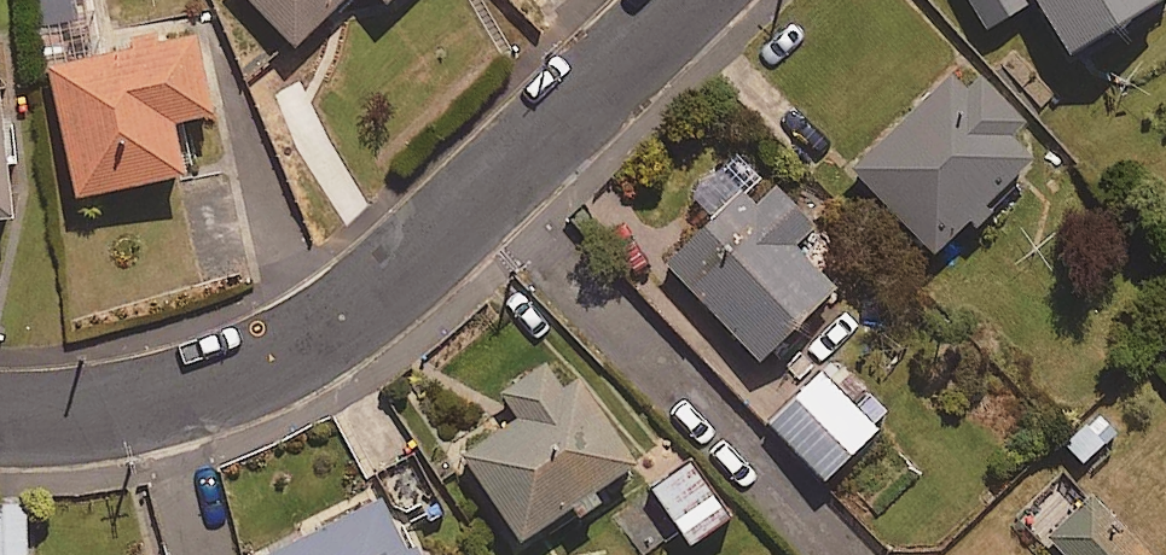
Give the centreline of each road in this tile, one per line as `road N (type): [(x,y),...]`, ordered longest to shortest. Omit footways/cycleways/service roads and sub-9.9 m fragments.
road 1 (residential): [(0,419),(126,412),(290,353),(398,275),(682,0)]

